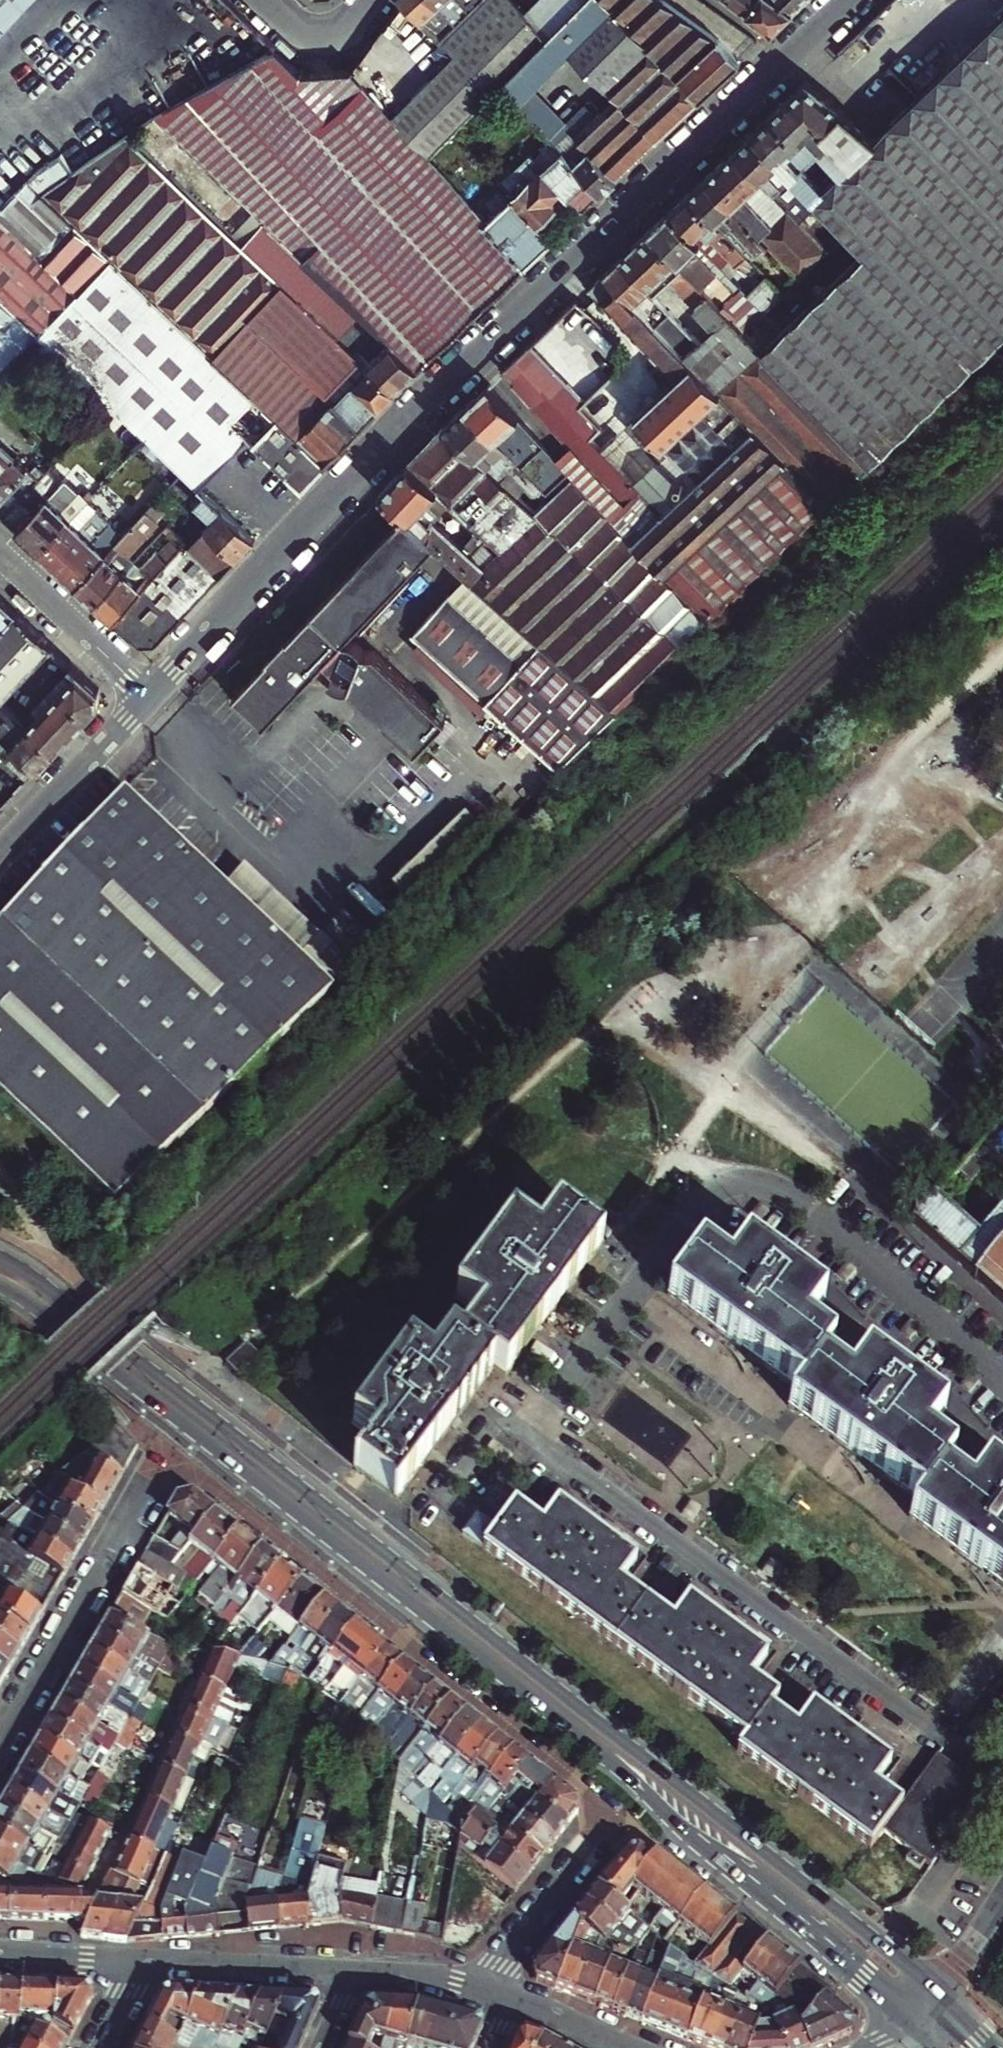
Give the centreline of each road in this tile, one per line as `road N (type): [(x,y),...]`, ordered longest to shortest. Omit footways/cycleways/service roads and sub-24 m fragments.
road 1 (secondary): [(939,1996),(0,1258)]
road 2 (secondary): [(0,1284),(628,1776),(913,2025)]
road 3 (secondary): [(787,55),(392,438),(151,693)]
road 4 (residential): [(1002,1381),(806,1205),(766,1187),(732,1185),(691,1207),(536,1440)]
road 5 (residential): [(536,1440),(1002,1780)]
road 6 (residential): [(168,1457),(617,1810)]
road 7 (residential): [(0,1746),(168,1457)]
road 8 (residential): [(474,1986),(617,1810)]
road 9 (secondary): [(151,693),(0,852)]
road 10 (residential): [(0,551),(151,693)]
road 11 (tertiary): [(350,1975),(145,1966)]
road 12 (residential): [(536,1440),(499,1412),(423,1510)]
road 13 (tertiary): [(145,1966),(0,1956)]
road 14 (tertiary): [(474,1986),(350,1975)]

